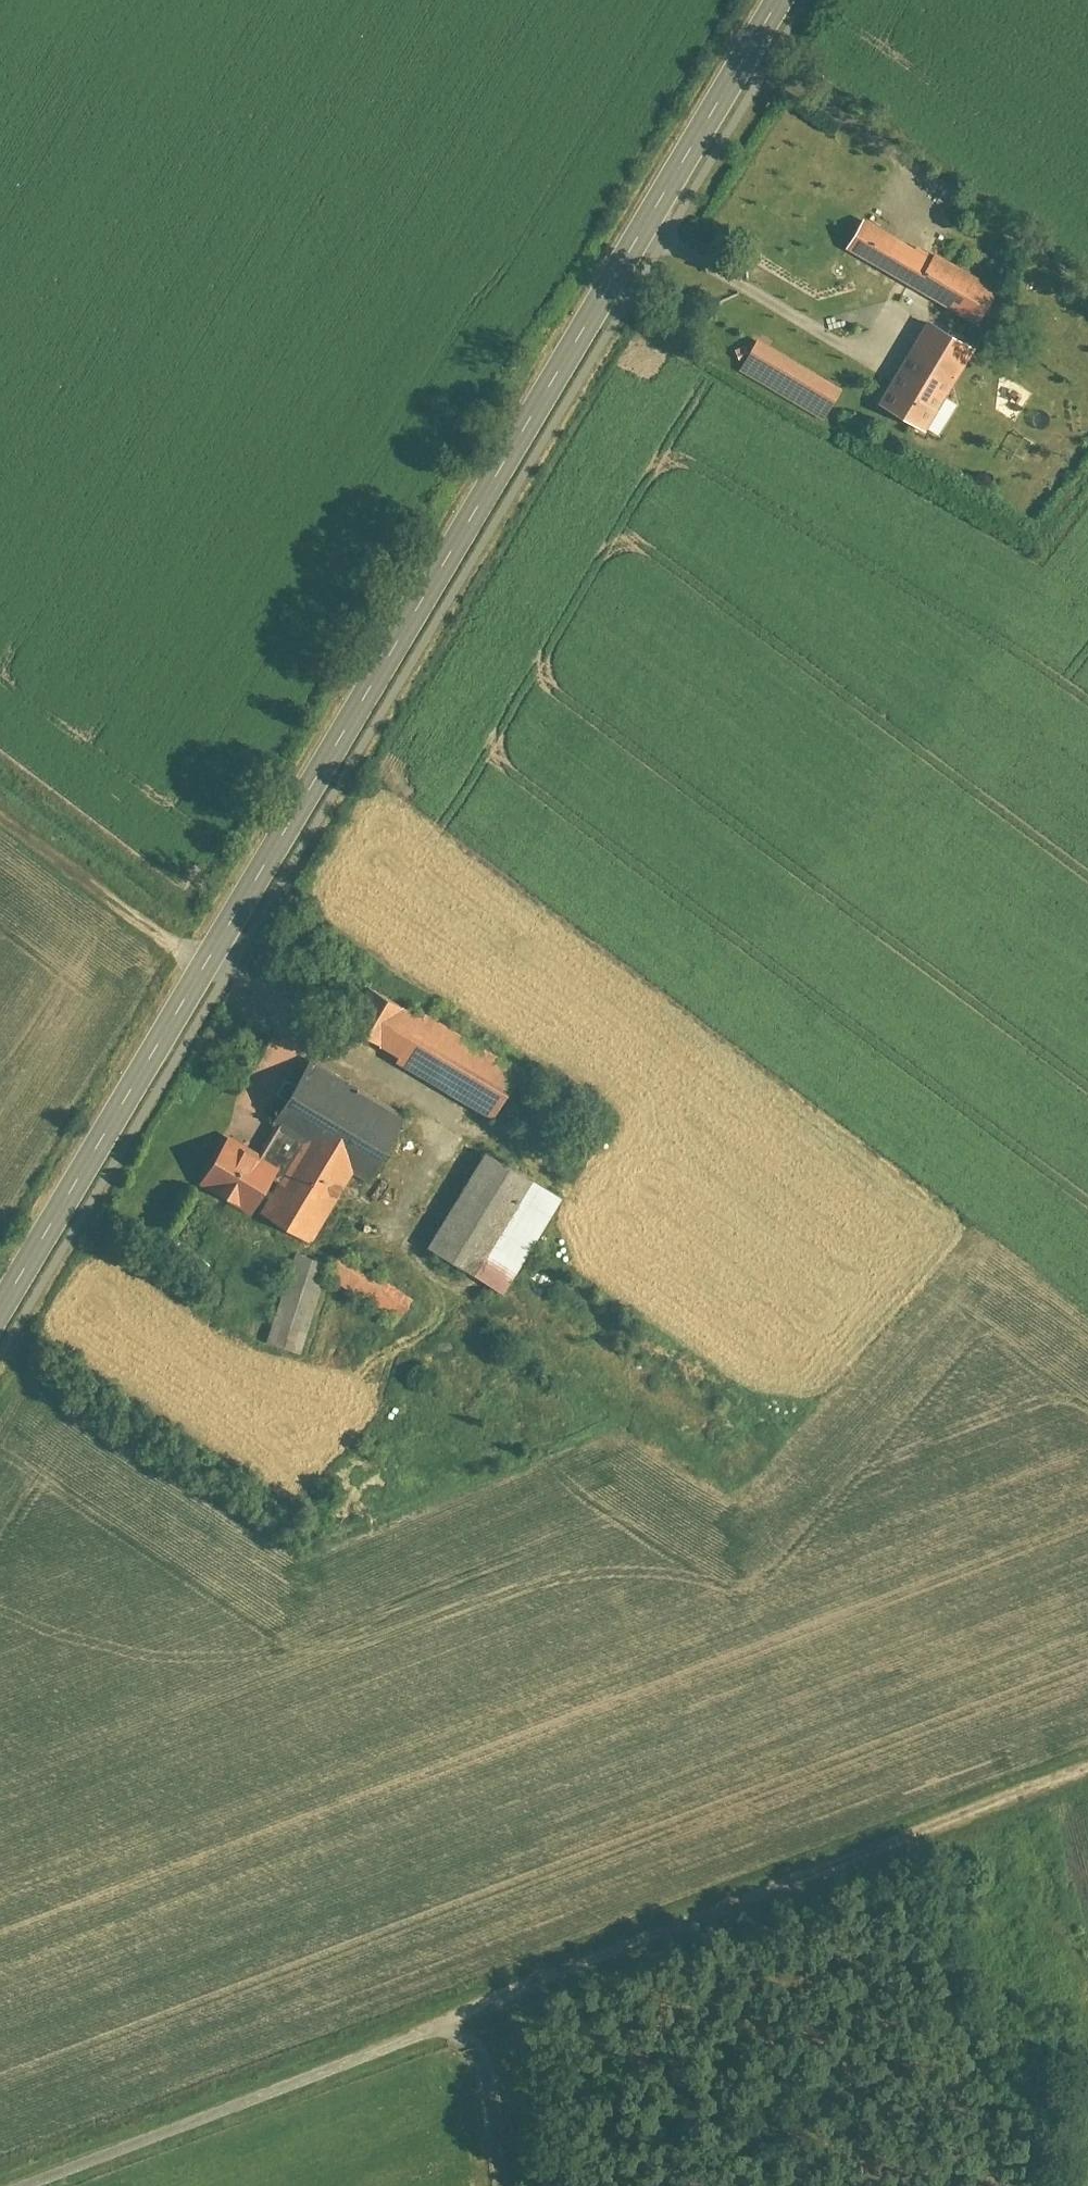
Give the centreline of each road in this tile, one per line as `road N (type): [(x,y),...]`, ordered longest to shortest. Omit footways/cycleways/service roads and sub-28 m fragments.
road 1 (secondary): [(0,1312),(776,0)]
road 2 (track): [(427,2027),(1087,1770)]
road 3 (unclassified): [(11,2185),(427,2027)]

